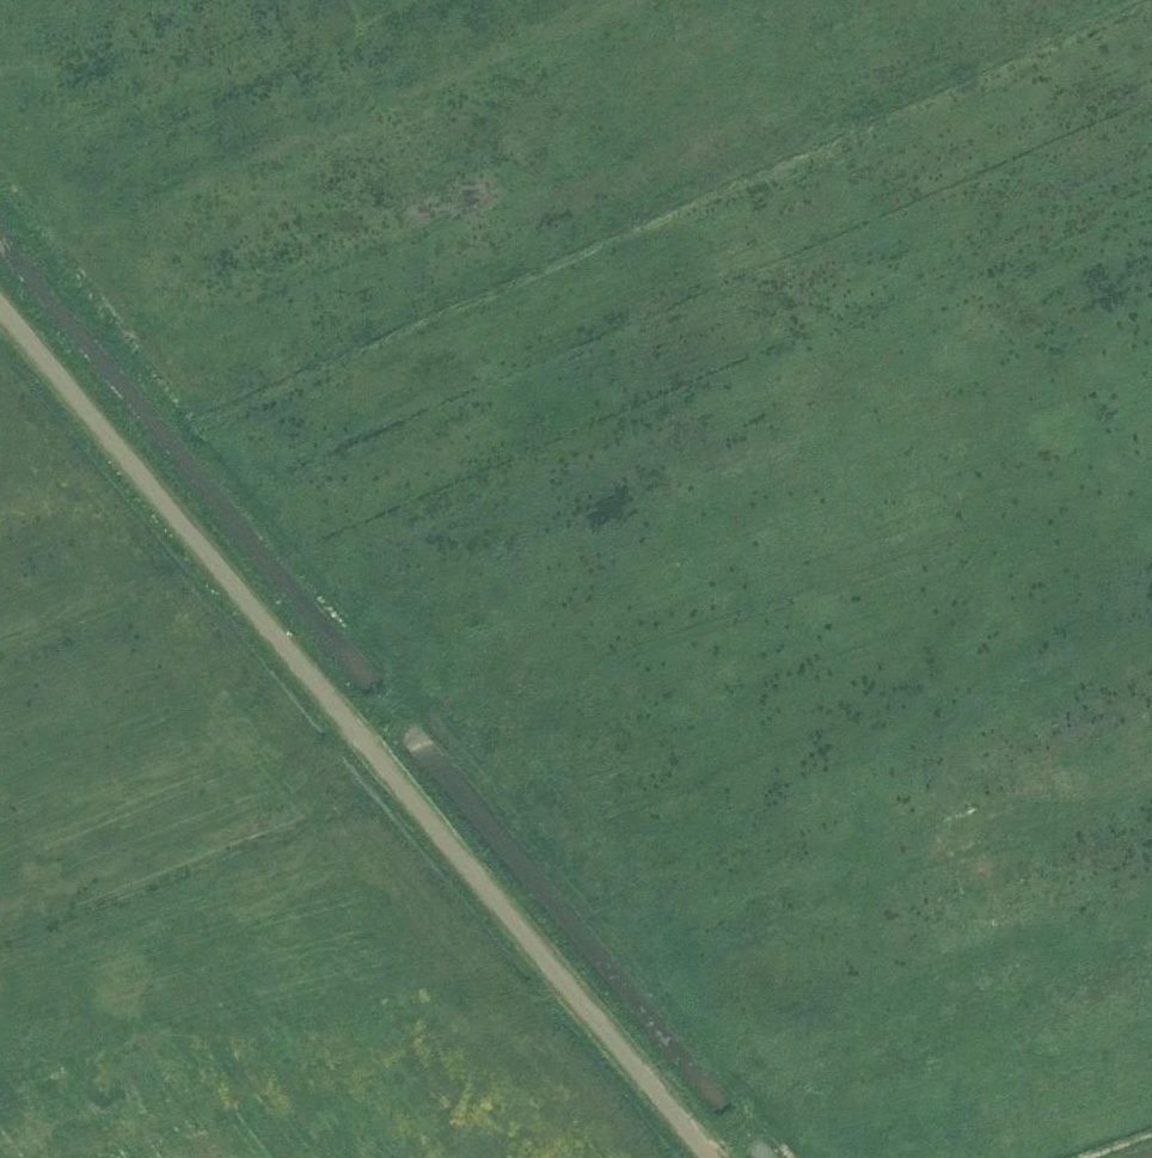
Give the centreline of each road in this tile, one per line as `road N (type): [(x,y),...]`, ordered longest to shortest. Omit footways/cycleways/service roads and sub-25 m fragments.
road 1 (unclassified): [(713,1157),(0,303)]

